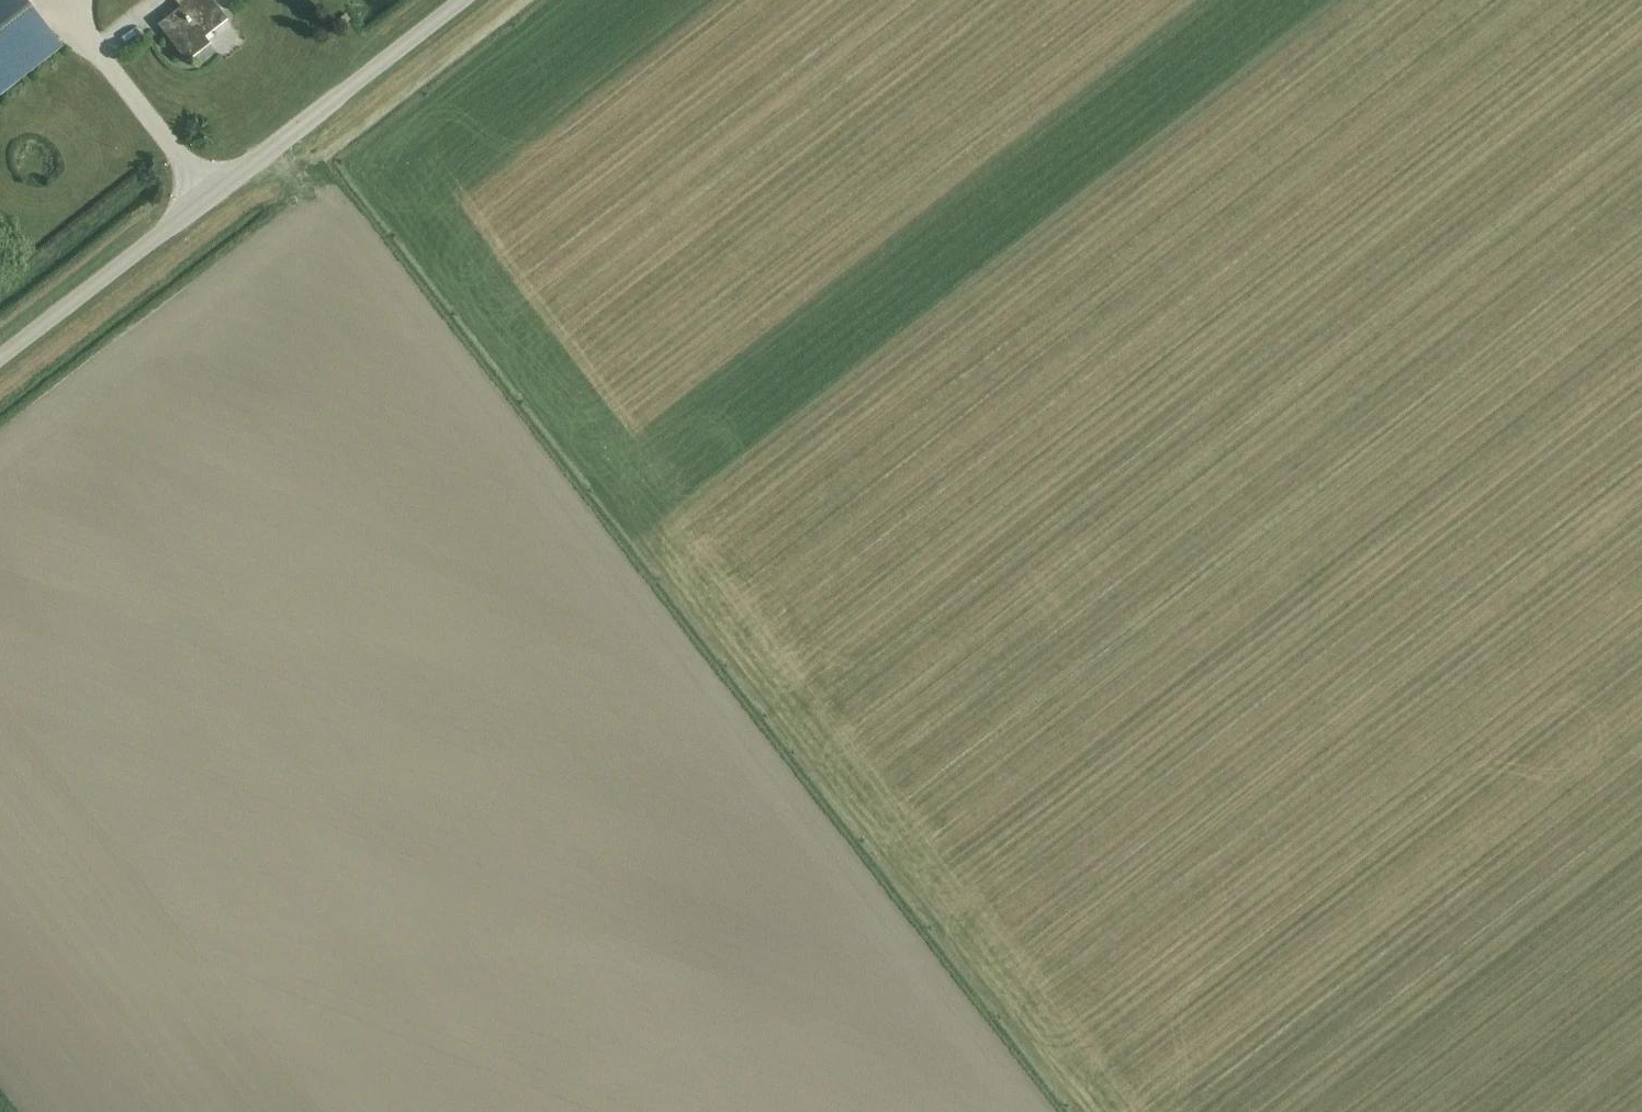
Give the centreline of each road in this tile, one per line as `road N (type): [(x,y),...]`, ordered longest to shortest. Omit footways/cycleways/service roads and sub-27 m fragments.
road 1 (unclassified): [(0,361),(462,0)]

